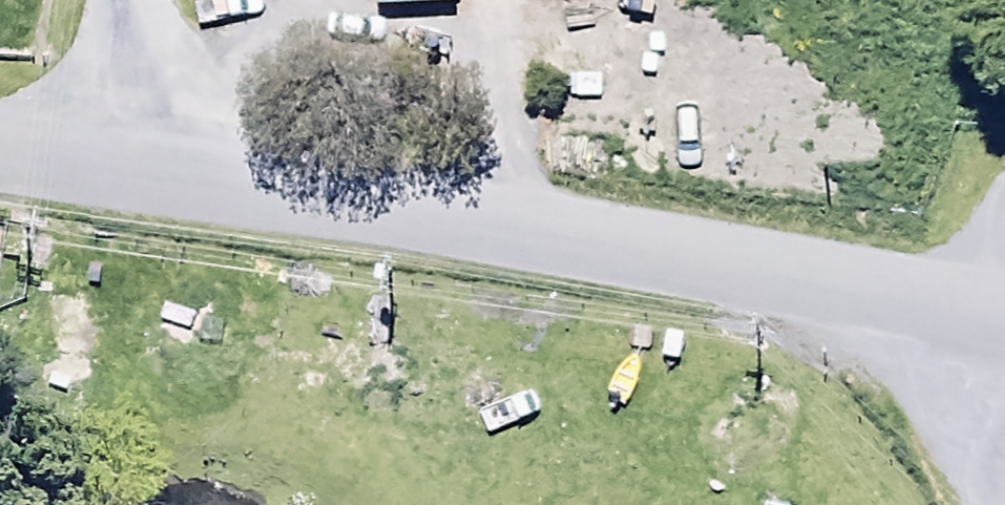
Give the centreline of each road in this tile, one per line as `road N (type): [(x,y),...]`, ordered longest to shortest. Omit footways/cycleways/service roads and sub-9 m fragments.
road 1 (tertiary): [(963,314),(104,162)]
road 2 (unclassified): [(1001,504),(972,393),(963,314)]
road 3 (unclassified): [(104,162),(123,0)]

